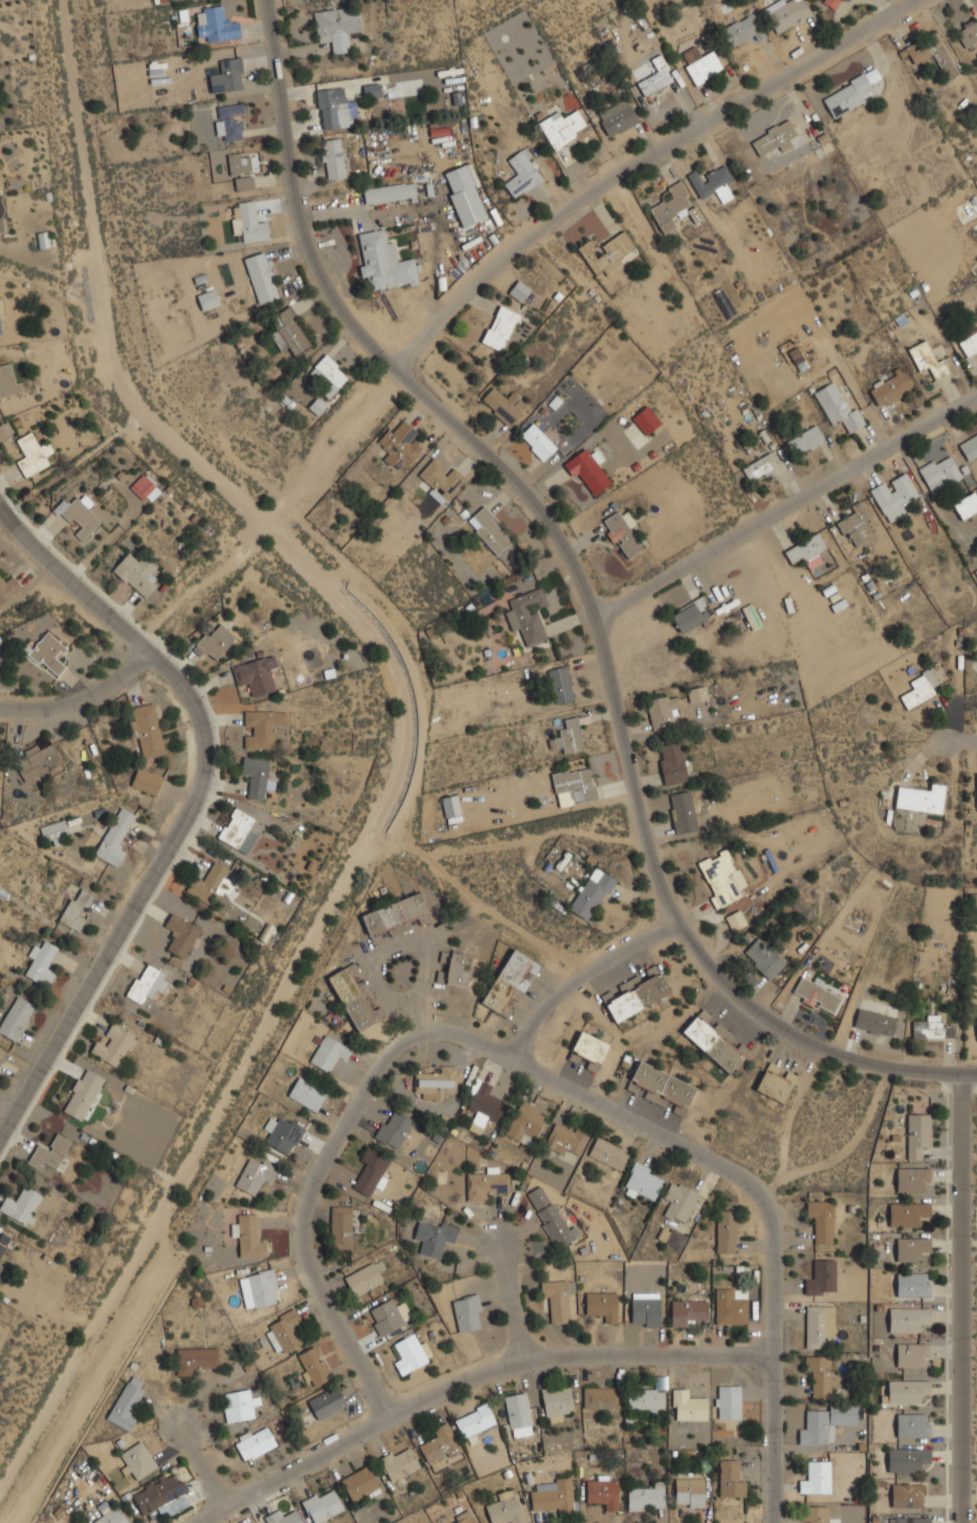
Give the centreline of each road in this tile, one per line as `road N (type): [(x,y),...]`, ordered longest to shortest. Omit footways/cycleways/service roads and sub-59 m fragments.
road 1 (residential): [(268,0),(295,197),(317,274),(350,323),(539,508),(559,540),(597,618),(655,862),(680,922),(732,992),(812,1044),(880,1068),(976,1074)]
road 2 (residential): [(392,1414),(319,1265),(307,1220),(315,1175),(399,1050),(432,1033),(466,1033),(739,1166),(770,1194)]
road 3 (tertiary): [(0,507),(23,540),(179,685),(201,723),(204,765),(199,798),(0,1139)]
road 4 (residential): [(396,368),(548,222),(914,0)]
road 5 (residential): [(197,1522),(459,1375),(522,1358),(610,1351),(776,1351)]
road 6 (residential): [(962,1074),(963,1522)]
road 7 (residential): [(597,618),(976,398)]
road 8 (track): [(146,651),(396,368)]
road 9 (residential): [(770,1194),(778,1225),(776,1522)]
road 10 (residential): [(680,922),(576,982),(520,1058)]
road 11 (residential): [(0,709),(71,703),(116,681),(146,651)]

